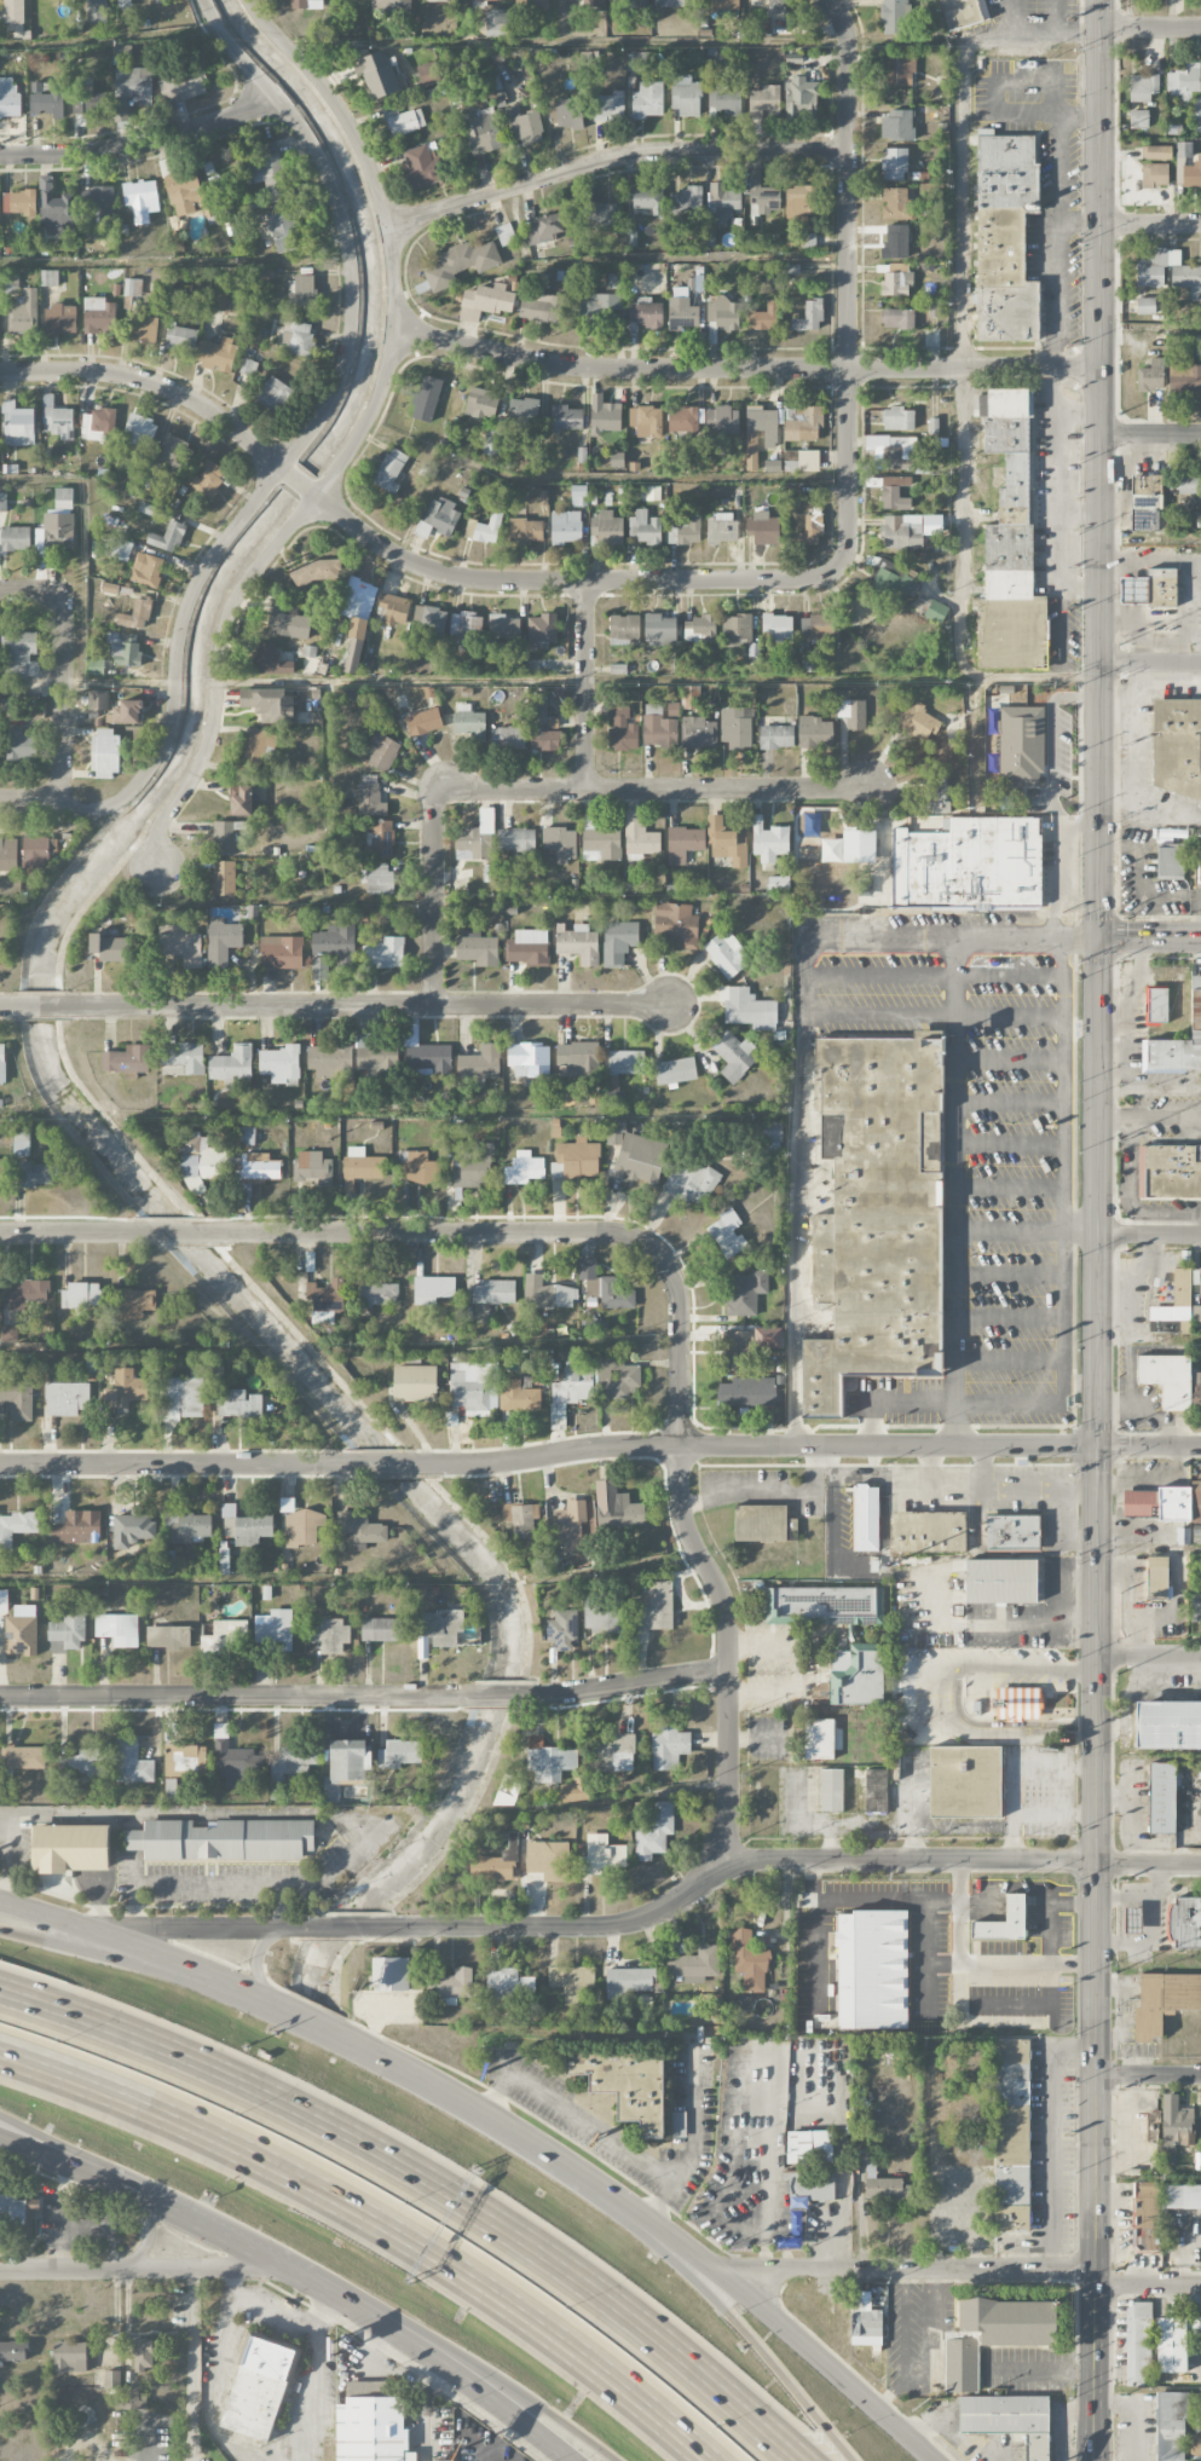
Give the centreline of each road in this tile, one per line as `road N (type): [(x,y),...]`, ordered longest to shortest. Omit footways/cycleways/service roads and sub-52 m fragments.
road 1 (secondary): [(1092,2460),(1096,1448)]
road 2 (secondary): [(1098,937),(1098,0)]
road 3 (motorway): [(799,2460),(631,2321),(475,2209),(256,2092),(0,1994)]
road 4 (motorway): [(0,2060),(168,2119),(408,2241),(579,2357),(706,2460)]
road 5 (residential): [(1096,1862),(717,1861),(675,1901),(620,1925),(373,1931)]
road 6 (residential): [(1099,368),(605,369),(553,365),(393,327)]
road 7 (residential): [(1096,1448),(623,1448),(423,1466)]
road 8 (residential): [(717,1861),(727,1826),(726,1625),(720,1594),(682,1518),(680,1305),(662,1254)]
road 9 (residential): [(672,1005),(63,1007)]
road 10 (residential): [(837,566),(847,533),(848,60),(843,25),(827,0)]
road 11 (residential): [(837,566),(812,578),(468,579),(399,558),(305,489)]
road 12 (residential): [(316,496),(359,438),(388,364),(389,226),(346,120),(248,0)]
road 13 (secondary): [(929,2460),(731,2284),(588,2176),(509,2127)]
road 14 (residential): [(207,0),(314,148),(346,233),(352,295),(343,364),(327,406),(282,469)]
road 15 (secondary): [(1096,1448),(1098,937)]
road 16 (motorway): [(855,2460),(715,2301),(509,2127)]
road 17 (residential): [(0,1697),(480,1697)]
road 18 (residential): [(847,151),(642,151),(389,226)]
road 19 (residential): [(662,1254),(617,1230),(216,1232)]
road 20 (residential): [(62,802),(71,814),(112,805),(151,769),(172,718),(177,645),(197,583),(282,469)]
road 21 (residential): [(877,785),(433,788)]
road 22 (residential): [(158,884),(157,832),(210,732),(226,614),(316,496)]
road 23 (residential): [(368,1466),(0,1465)]
road 24 (residential): [(1093,2266),(781,2266),(731,2284)]
road 25 (residential): [(289,475),(218,417),(156,385),(110,374),(0,373)]
road 26 (residential): [(276,92),(157,141),(0,155)]
road 27 (secondary): [(509,2127),(259,1995)]
road 28 (residential): [(277,2264),(0,2270)]
road 29 (motorway): [(374,2317),(437,2340),(509,2381),(607,2460)]
road 30 (secondary): [(259,1995),(0,1902)]
road 31 (motorway): [(259,1995),(0,1933)]
road 32 (secondary): [(374,2317),(573,2460)]
road 33 (residential): [(314,1930),(93,1933)]
road 34 (residential): [(434,1004),(433,788)]
road 35 (motorway): [(0,2117),(105,2168),(186,2220)]
road 36 (residential): [(62,802),(63,590)]
road 37 (secondary): [(186,2220),(374,2317)]
road 38 (residential): [(584,788),(585,579)]
road 39 (residential): [(525,1697),(728,1670)]
road 40 (secondary): [(0,2143),(186,2220)]
road 41 (residential): [(151,1232),(0,1233)]

